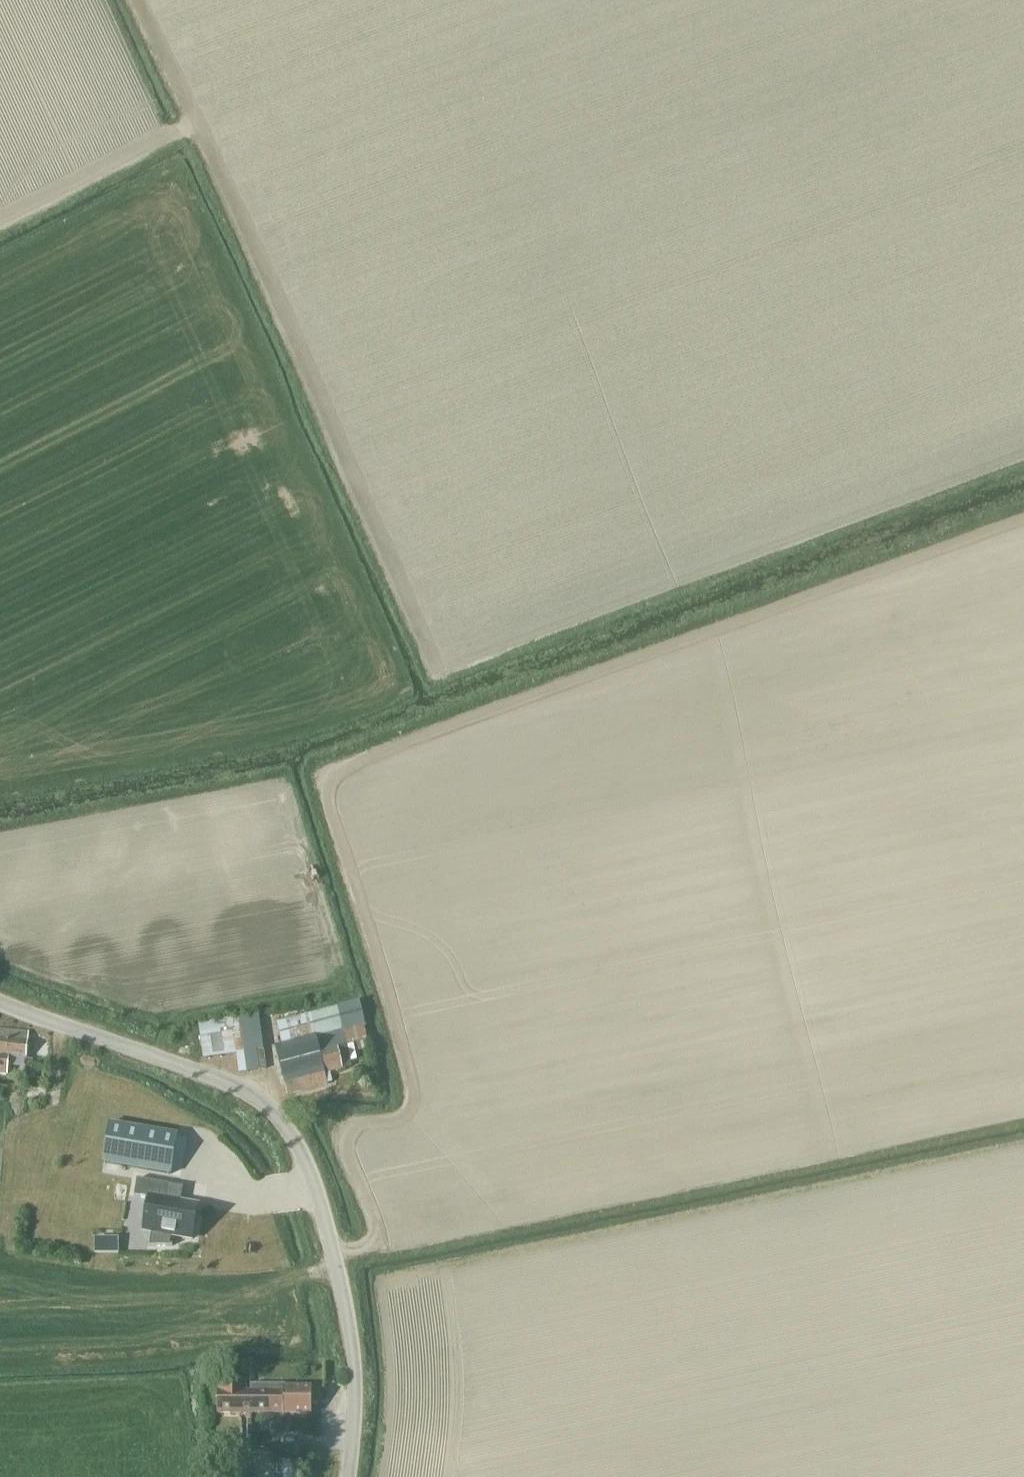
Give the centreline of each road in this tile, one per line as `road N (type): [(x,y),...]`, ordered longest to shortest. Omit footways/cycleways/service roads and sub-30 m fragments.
road 1 (unclassified): [(348,1476),(355,1373),(343,1294),(310,1173),(291,1133),(264,1103),(219,1079),(0,1002)]

